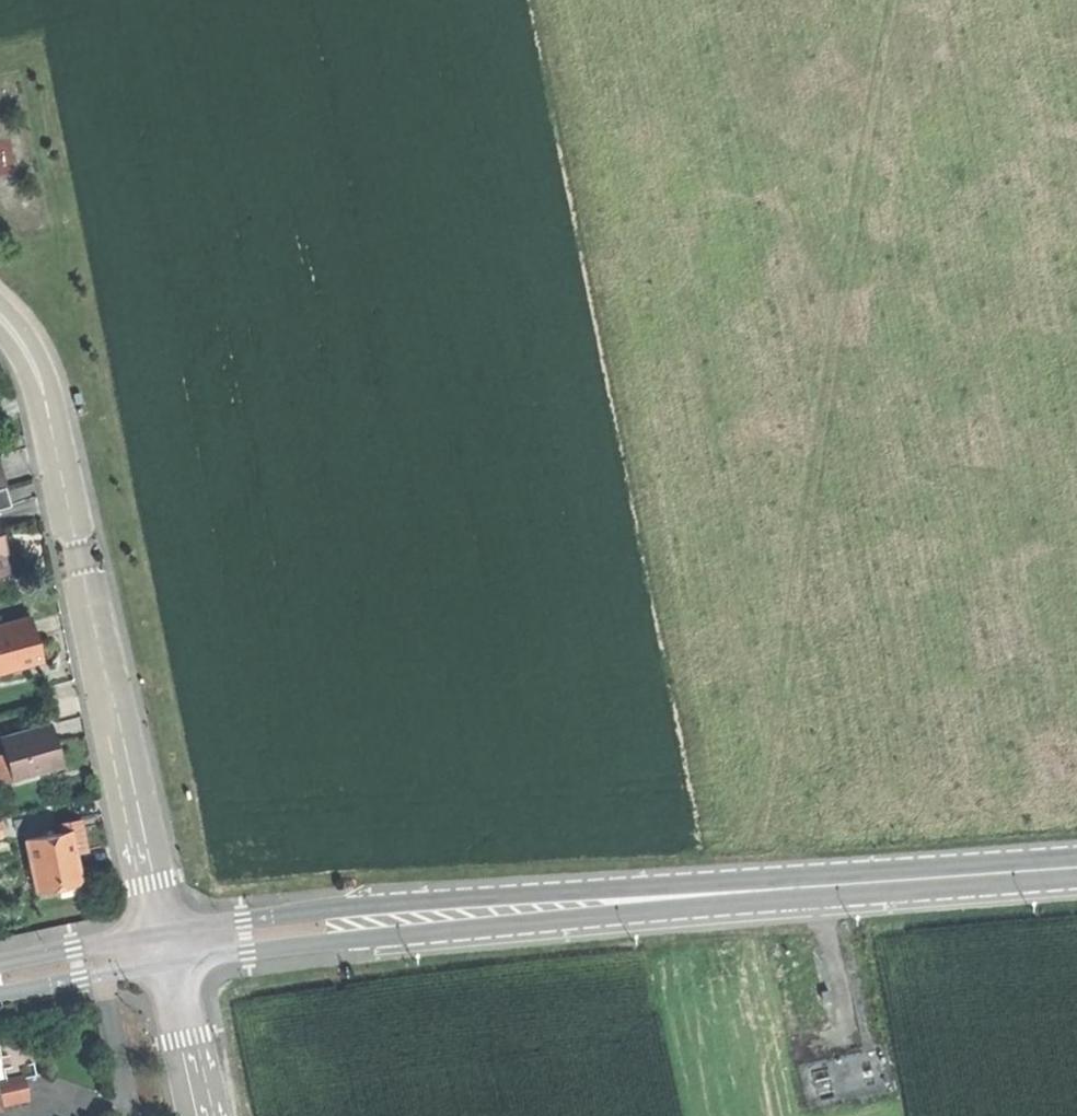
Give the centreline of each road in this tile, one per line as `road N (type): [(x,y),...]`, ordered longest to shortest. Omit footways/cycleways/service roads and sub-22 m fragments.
road 1 (residential): [(163,932),(48,409),(28,355),(0,319)]
road 2 (tertiary): [(666,897),(482,898),(163,932)]
road 3 (tertiary): [(170,963),(582,916),(666,897)]
road 4 (tertiary): [(1076,867),(666,897)]
road 5 (tertiary): [(0,996),(170,963)]
road 6 (tertiary): [(163,932),(0,965)]
road 7 (residential): [(170,963),(199,1115)]

